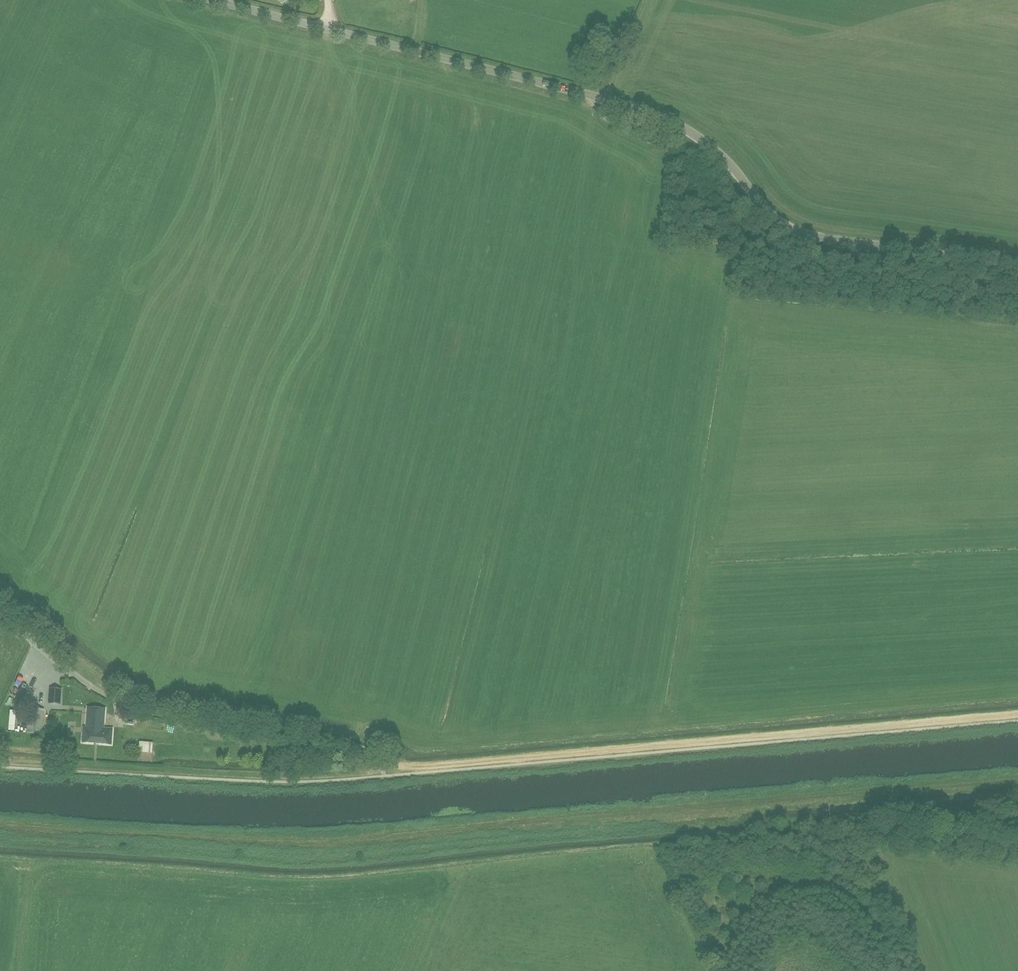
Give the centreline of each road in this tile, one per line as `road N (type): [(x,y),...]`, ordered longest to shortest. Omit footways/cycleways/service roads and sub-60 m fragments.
road 1 (unclassified): [(1017,265),(806,235),(772,217),(715,149),(657,115),(217,0)]
road 2 (track): [(1017,716),(411,767)]
road 3 (unclassified): [(411,767),(343,742),(139,710),(93,689),(0,614)]

